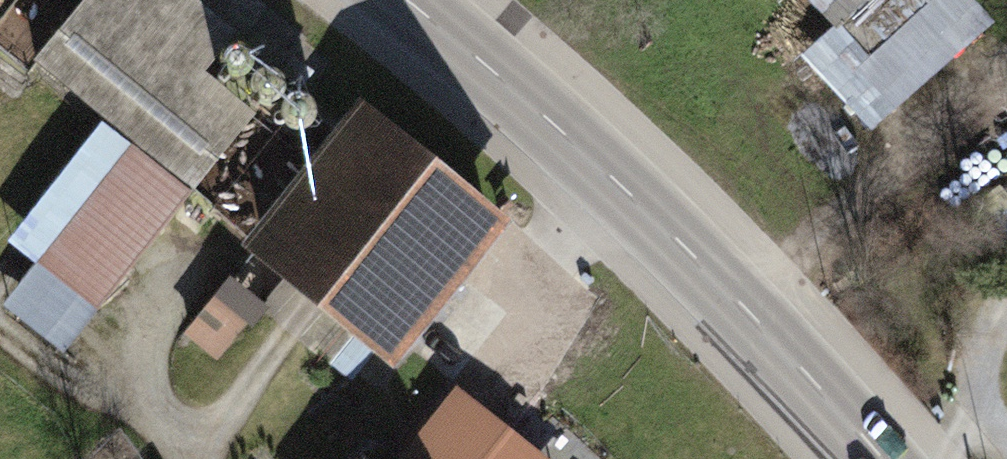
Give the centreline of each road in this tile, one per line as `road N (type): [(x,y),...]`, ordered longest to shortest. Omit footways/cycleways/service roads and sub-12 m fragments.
road 1 (primary): [(397,0),(609,173),(765,320),(893,458)]
road 2 (track): [(1006,113),(805,268),(765,320)]

